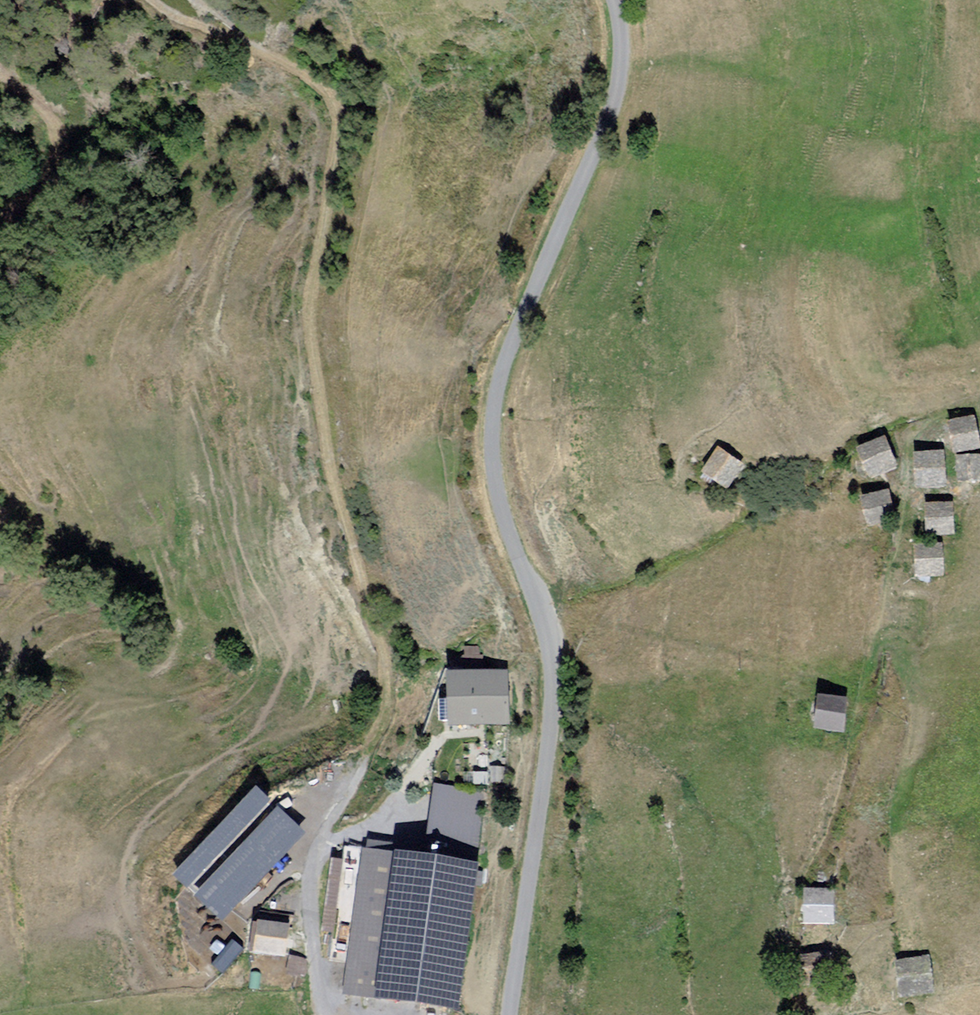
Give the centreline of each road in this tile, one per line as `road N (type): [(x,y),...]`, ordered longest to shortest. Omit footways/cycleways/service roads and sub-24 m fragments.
road 1 (unclassified): [(518,1014),(558,700),(554,640),(502,498),(496,422),(579,183),(621,108),(617,0)]
road 2 (track): [(236,34),(332,103),(343,132),(311,284),(337,481),(379,632),(375,718),(356,785)]
road 3 (track): [(0,69),(53,124),(62,177),(50,200),(0,244)]

